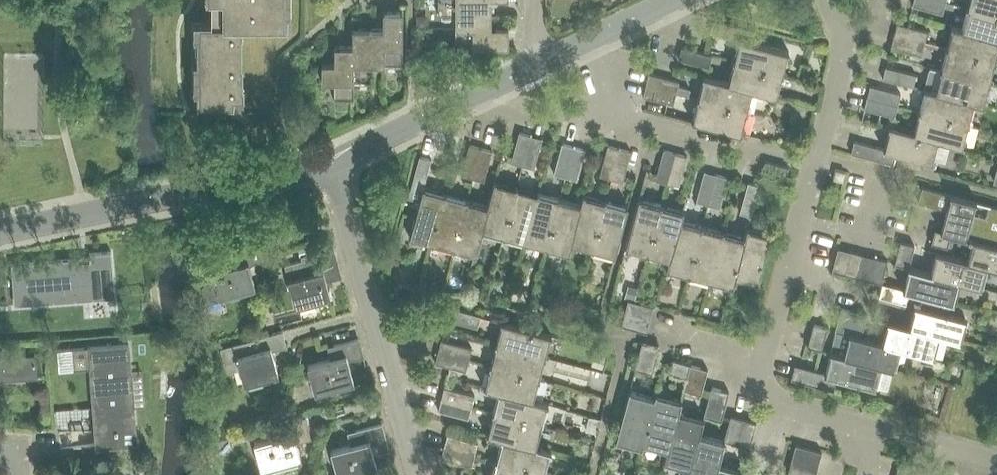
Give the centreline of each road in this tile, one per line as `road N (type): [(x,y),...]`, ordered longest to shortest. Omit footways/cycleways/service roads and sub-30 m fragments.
road 1 (unclassified): [(0,233),(333,163)]
road 2 (residential): [(764,357),(842,41)]
road 3 (residential): [(333,163),(416,474)]
road 4 (residential): [(996,461),(891,429),(870,434),(785,411),(768,383),(764,357)]
road 5 (residential): [(755,151),(715,151),(701,138),(603,111),(609,89),(586,42)]
road 6 (unclassified): [(333,163),(535,67)]

